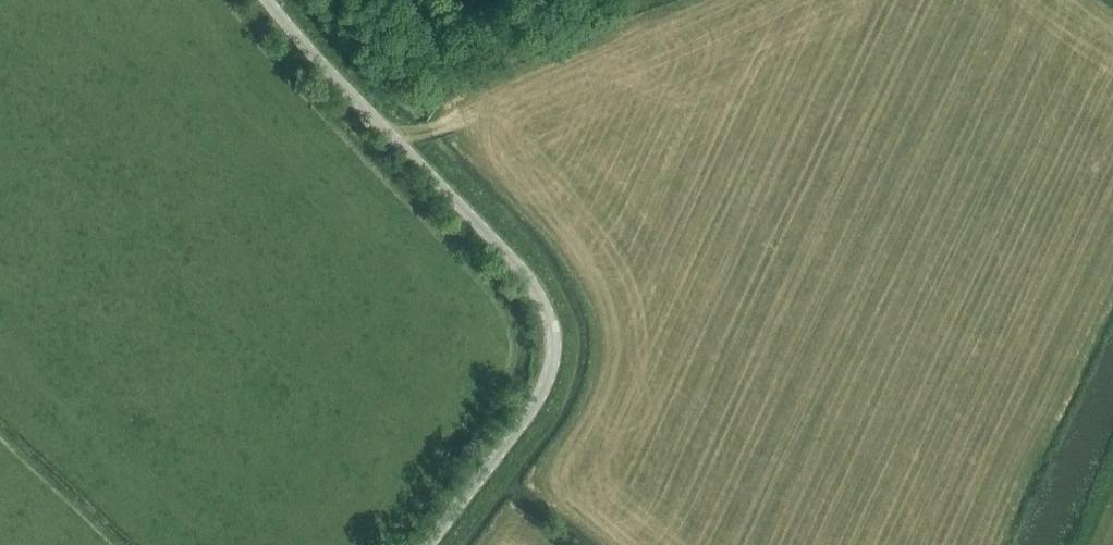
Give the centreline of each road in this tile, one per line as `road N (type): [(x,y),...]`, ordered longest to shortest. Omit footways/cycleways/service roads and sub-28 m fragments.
road 1 (unclassified): [(426,544),(540,398),(553,359),(552,328),(527,277),(266,0)]

